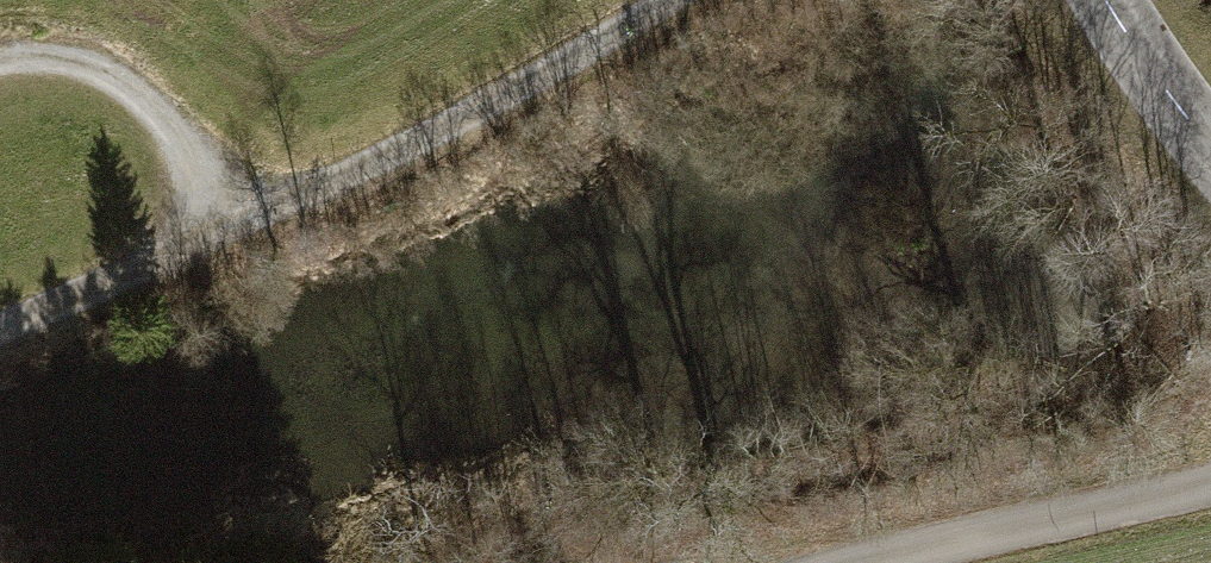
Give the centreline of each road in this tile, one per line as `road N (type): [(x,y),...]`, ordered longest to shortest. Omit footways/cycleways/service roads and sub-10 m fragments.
road 1 (track): [(666,0),(368,165),(0,326)]
road 2 (track): [(228,230),(161,119),(117,80),(64,63),(0,62)]
road 3 (tertiary): [(1106,0),(1210,147)]

